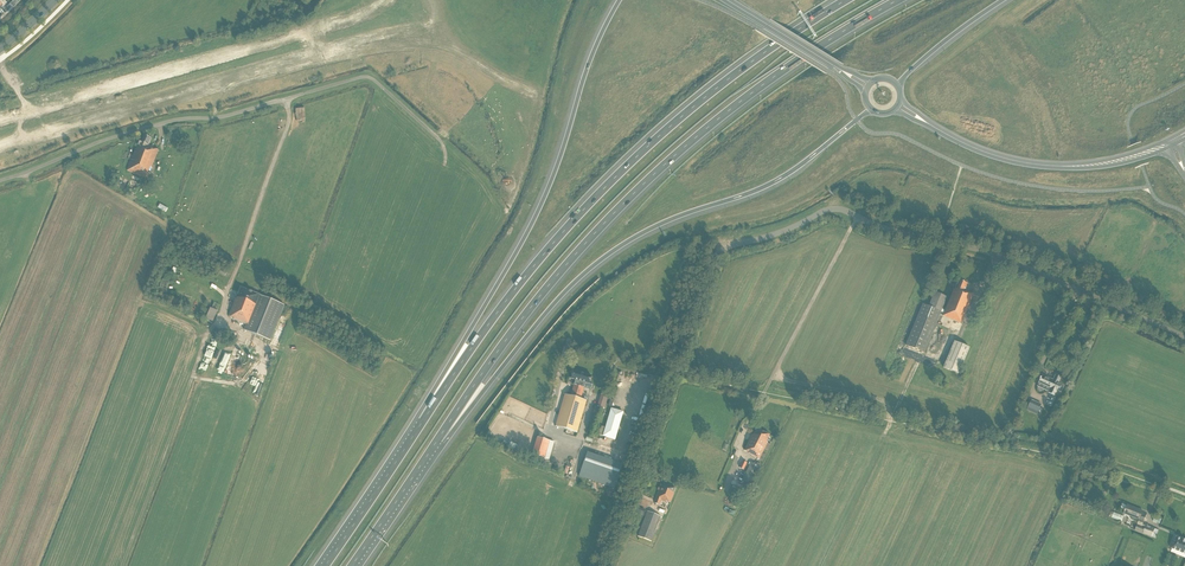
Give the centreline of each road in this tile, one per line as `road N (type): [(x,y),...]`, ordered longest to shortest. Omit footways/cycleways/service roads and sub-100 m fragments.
road 1 (motorway): [(438,438),(540,296),(644,183),(762,85),(898,0)]
road 2 (motorway): [(846,0),(715,89),(598,194),(515,289),(423,422)]
road 3 (unclassified): [(0,182),(175,120),(285,99),(288,125),(201,352)]
road 4 (motorway): [(438,438),(602,259),(661,223),(775,181),(872,109)]
road 5 (unclassified): [(764,392),(857,216),(991,253),(1184,337)]
road 6 (motorway): [(619,0),(537,212),(423,422)]
road 7 (track): [(857,216),(871,194),(889,188),(964,217),(965,201),(1064,217),(1075,226),(1069,235),(1037,239),(968,218)]
road 8 (track): [(122,565),(201,352)]
road 9 (track): [(285,99),(370,77),(440,141),(444,166)]
road 10 (motorway): [(423,422),(325,565)]
road 11 (motorway): [(352,565),(438,438)]
road 12 (tertiary): [(927,123),(990,153),(1068,166)]
road 13 (motorway): [(899,87),(1003,0)]
road 14 (secondary): [(730,0),(840,68)]

